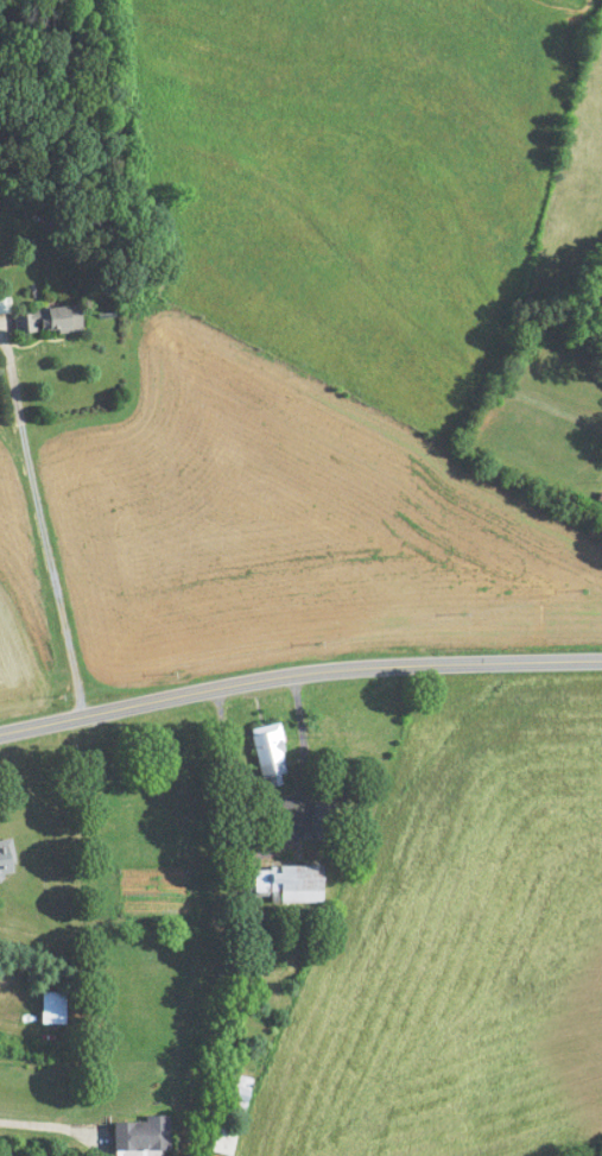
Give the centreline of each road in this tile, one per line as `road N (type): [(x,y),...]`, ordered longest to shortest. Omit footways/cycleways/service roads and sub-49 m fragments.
road 1 (residential): [(0,734),(302,674),(601,661)]

